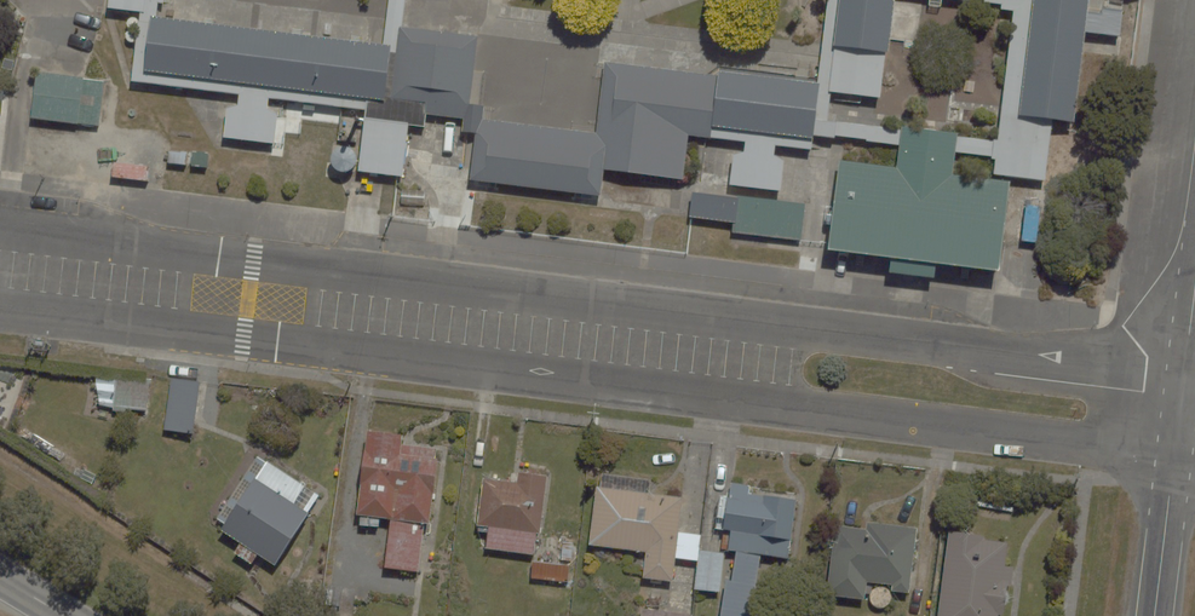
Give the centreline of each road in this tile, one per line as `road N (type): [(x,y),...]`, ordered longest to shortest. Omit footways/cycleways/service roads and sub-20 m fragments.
road 1 (residential): [(0,227),(1145,371),(1185,369)]
road 2 (residential): [(1174,459),(1089,442),(0,309)]
road 3 (residential): [(1155,615),(1174,459)]

